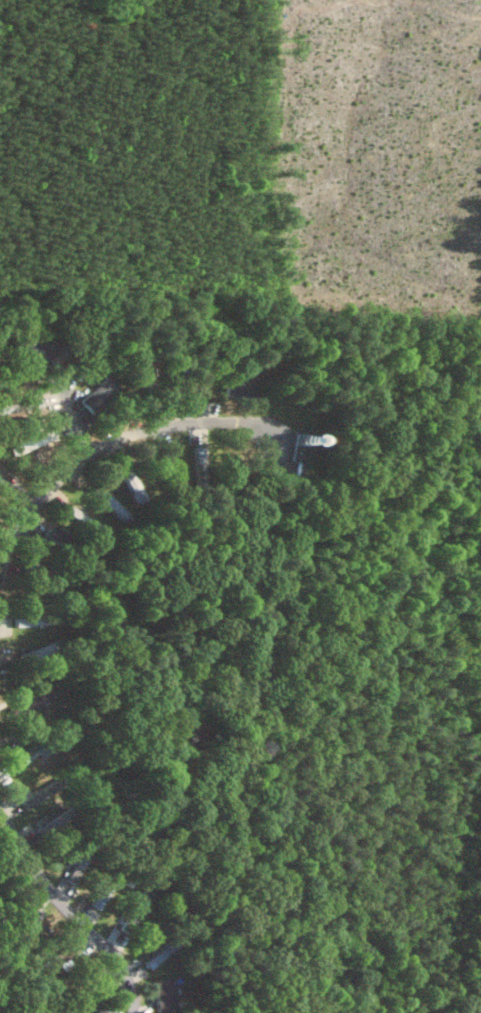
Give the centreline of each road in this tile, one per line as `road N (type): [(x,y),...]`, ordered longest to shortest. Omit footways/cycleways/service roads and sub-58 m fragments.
road 1 (residential): [(0,570),(27,518),(88,452),(160,430),(220,426),(272,439)]
road 2 (residential): [(131,1012),(113,952),(67,913),(0,814)]

